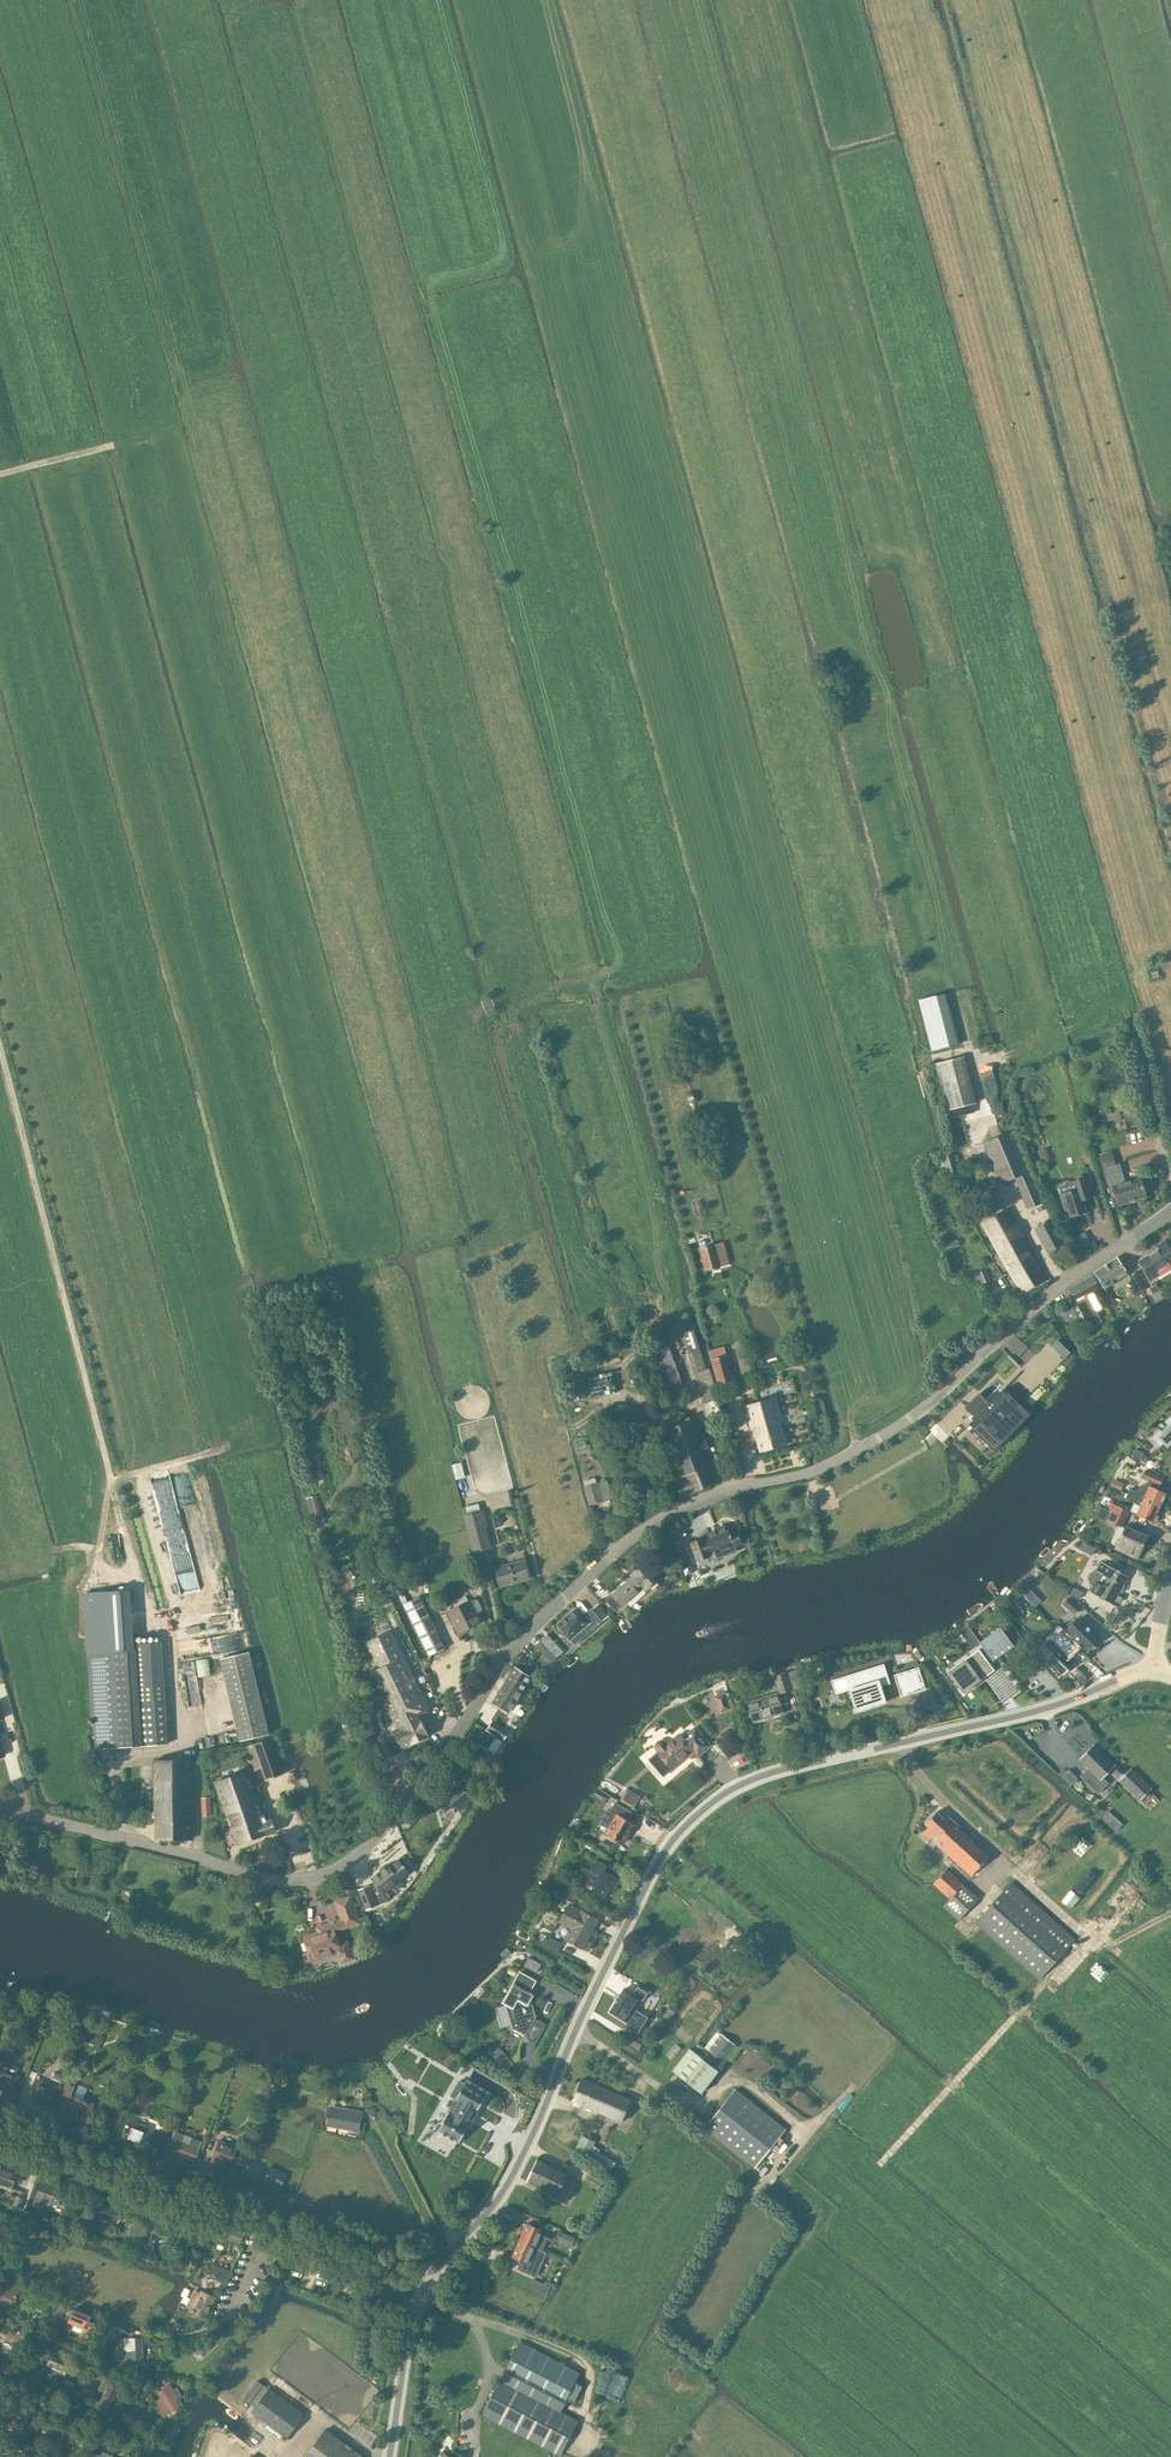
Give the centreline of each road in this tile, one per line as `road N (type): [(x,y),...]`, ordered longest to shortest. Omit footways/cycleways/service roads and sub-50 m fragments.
road 1 (tertiary): [(201,1861),(291,1884),(332,1875),(388,1829),(424,1784),(507,1654),(648,1528),(712,1497),(796,1480),(886,1437),(1048,1293),(1170,1210)]
road 2 (tertiary): [(421,2294),(505,2188),(647,1883),(697,1814),(758,1777),(1042,1709),(1152,1672)]
road 3 (unclassified): [(421,2294),(0,2129)]
road 4 (tertiary): [(201,1861),(0,1806)]
road 5 (tertiary): [(389,2456),(421,2294)]

